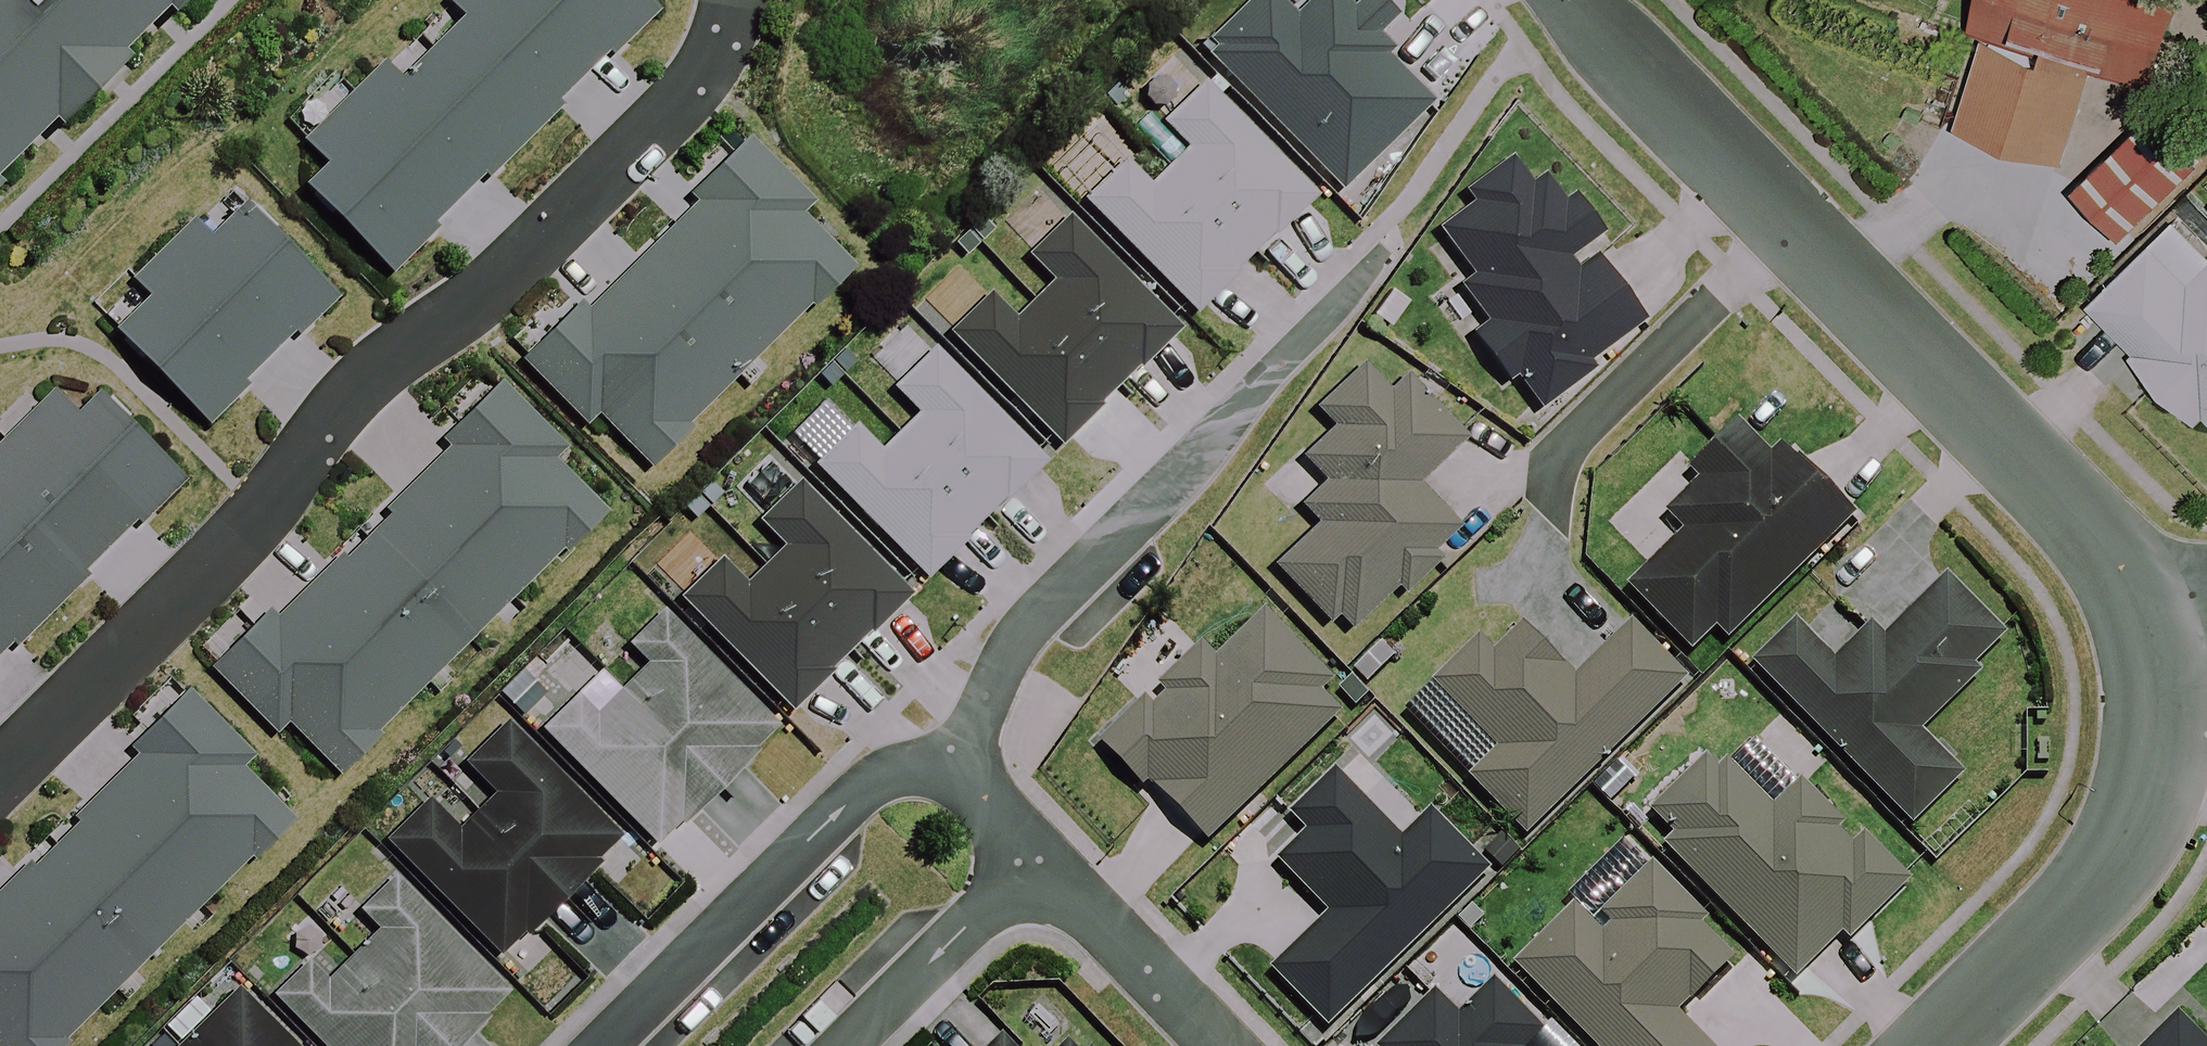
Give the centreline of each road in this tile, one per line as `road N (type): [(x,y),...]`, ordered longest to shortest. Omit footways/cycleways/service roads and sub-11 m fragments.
road 1 (residential): [(970,786),(987,690),(1036,602),(1388,251)]
road 2 (residential): [(2145,630),(2092,538),(1790,234)]
road 3 (residential): [(1942,1045),(2068,920),(2145,807),(2155,731),(2145,630)]
road 4 (residential): [(610,1045),(869,792),(902,775),(936,771),(970,786)]
road 5 (residential): [(1547,509),(1565,449),(1790,234)]
road 6 (residential): [(1790,234),(1559,0)]
road 7 (residential): [(1048,867),(862,1045)]
road 8 (residential): [(1216,1045),(1048,867)]

